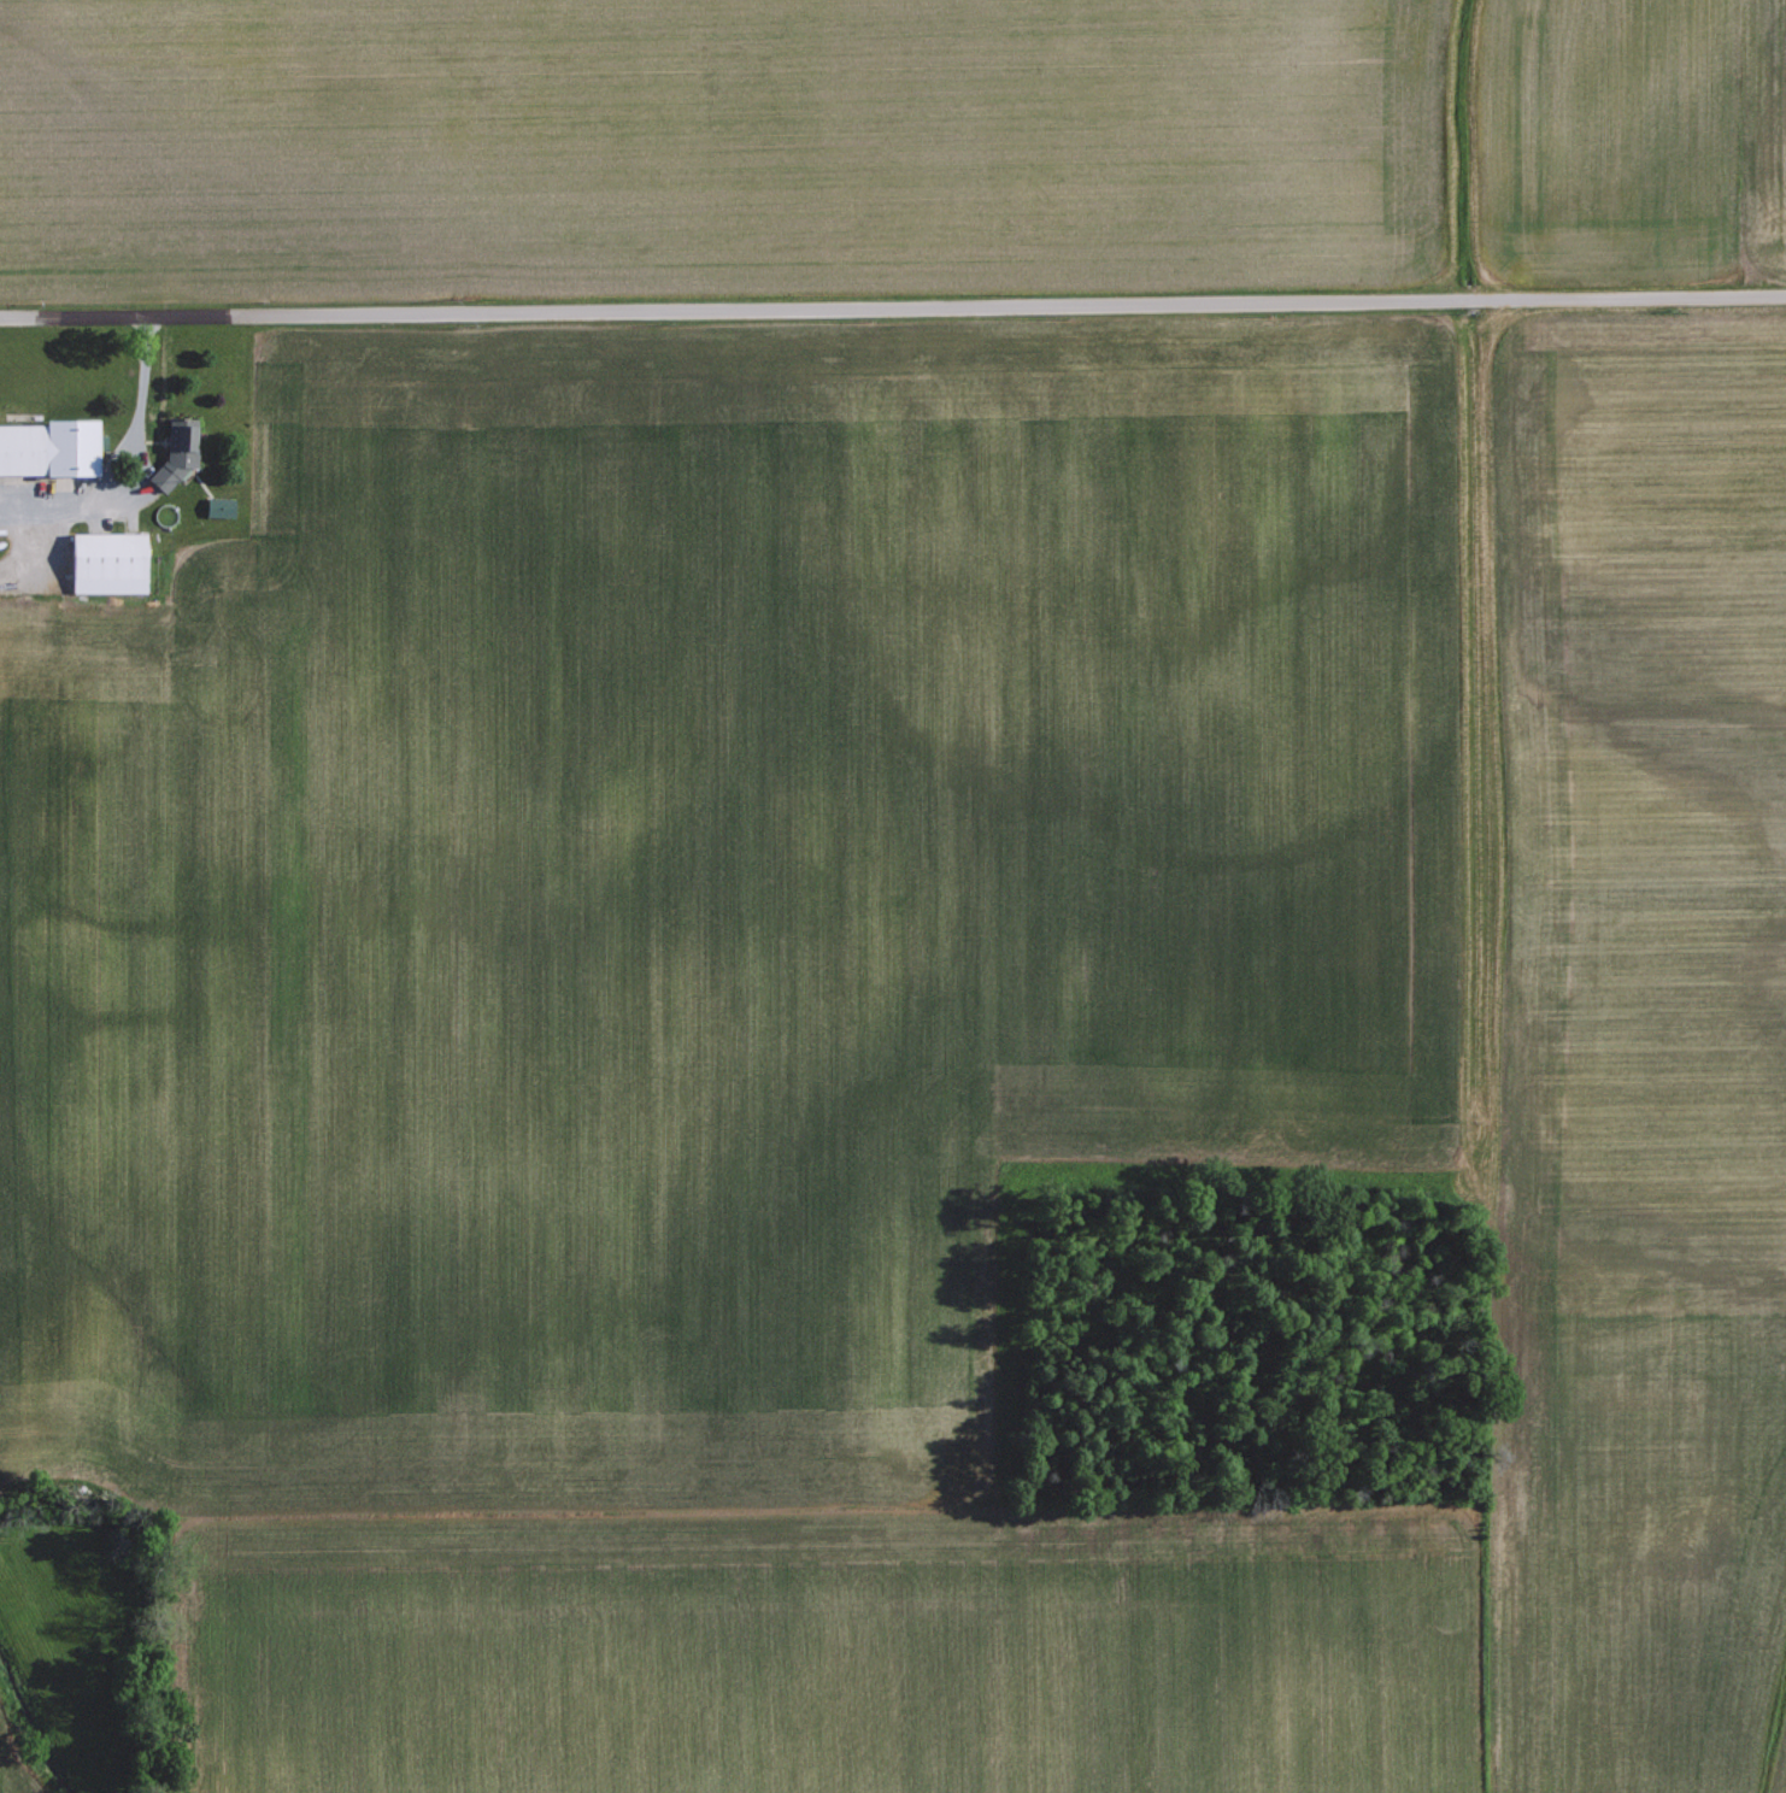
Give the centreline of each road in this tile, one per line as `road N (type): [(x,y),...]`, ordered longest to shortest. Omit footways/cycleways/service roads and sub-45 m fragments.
road 1 (tertiary): [(0,327),(1785,302)]

